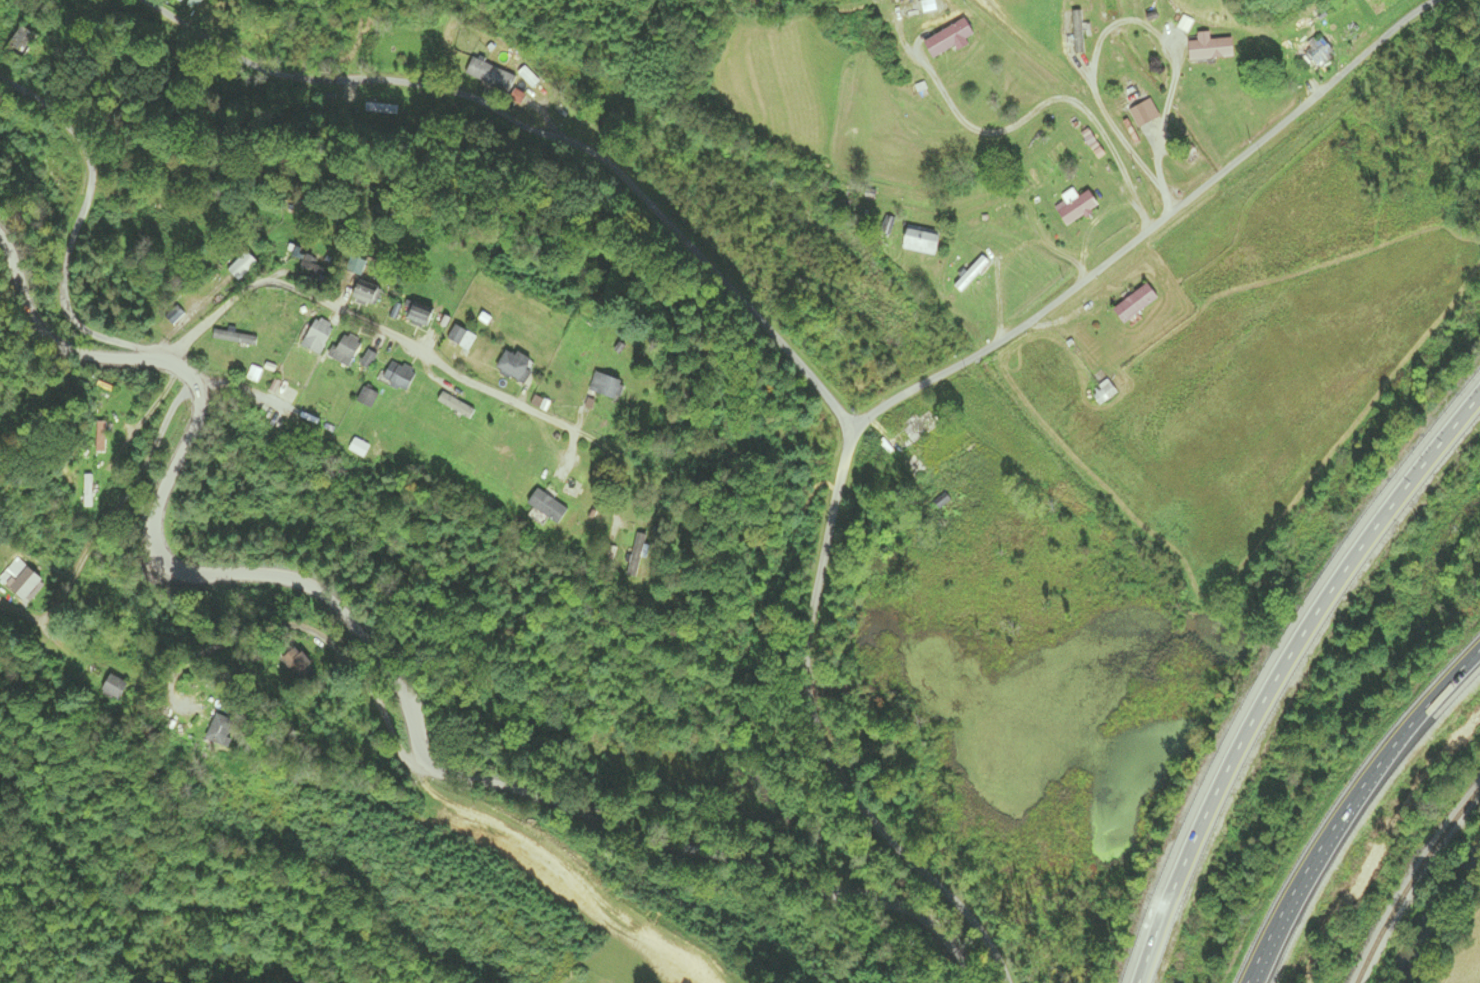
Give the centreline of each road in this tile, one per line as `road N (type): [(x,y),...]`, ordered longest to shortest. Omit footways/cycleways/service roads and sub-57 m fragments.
road 1 (residential): [(974,982),(946,942),(912,914),(670,846),(547,795),(425,766),(413,701),(338,608),(300,580),(179,575),(162,556),(157,530),(200,391),(187,371),(83,331),(67,305),(67,261),(92,184),(88,152),(32,94),(0,79)]
road 2 (residential): [(138,0),(230,59),(327,83),(418,84),(500,107),(595,152),(713,262),(852,428),(985,349),(1186,206),(1435,0)]
road 3 (motorway): [(1479,390),(1408,478),(1269,687),(1186,852),(1136,982)]
road 4 (residential): [(852,428),(808,643),(810,689),(848,790),(972,920),(1006,982)]
road 5 (residential): [(598,445),(280,281),(248,287),(160,360)]
road 6 (motorway): [(1250,982),(1356,792),(1479,651)]
road 7 (residential): [(425,766),(390,735),(370,687),(299,631),(264,629),(186,664),(167,695)]
road 8 (residential): [(0,237),(57,340),(74,350),(160,360)]
road 9 (track): [(132,982),(235,968),(269,982)]

